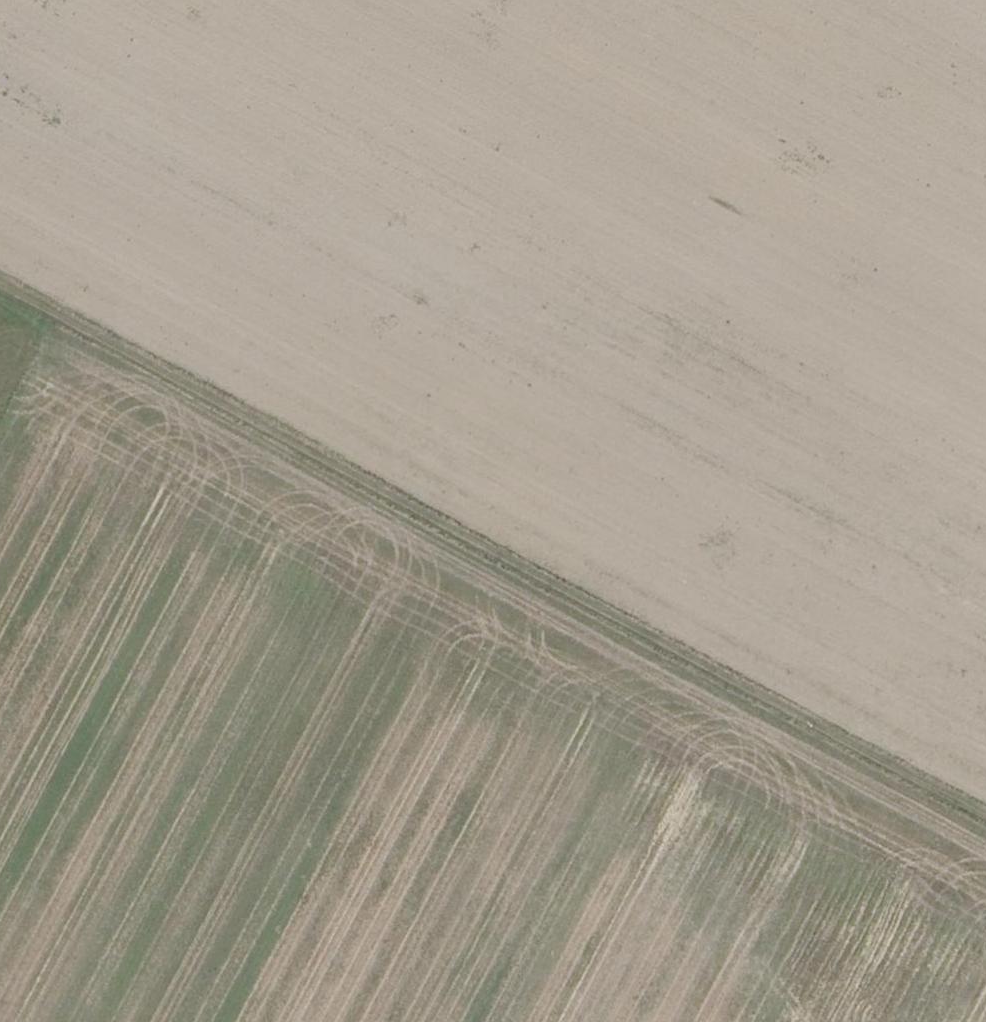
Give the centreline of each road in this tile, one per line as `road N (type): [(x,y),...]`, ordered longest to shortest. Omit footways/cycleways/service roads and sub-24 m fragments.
road 1 (track): [(985,809),(0,280)]

